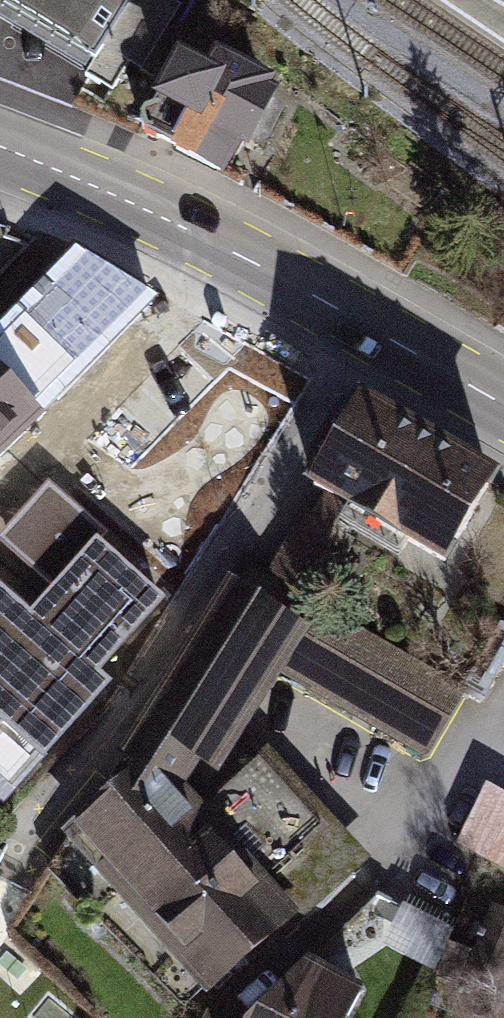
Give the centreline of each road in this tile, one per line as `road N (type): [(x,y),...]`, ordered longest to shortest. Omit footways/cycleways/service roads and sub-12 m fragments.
road 1 (primary): [(503,406),(244,258),(0,147)]

